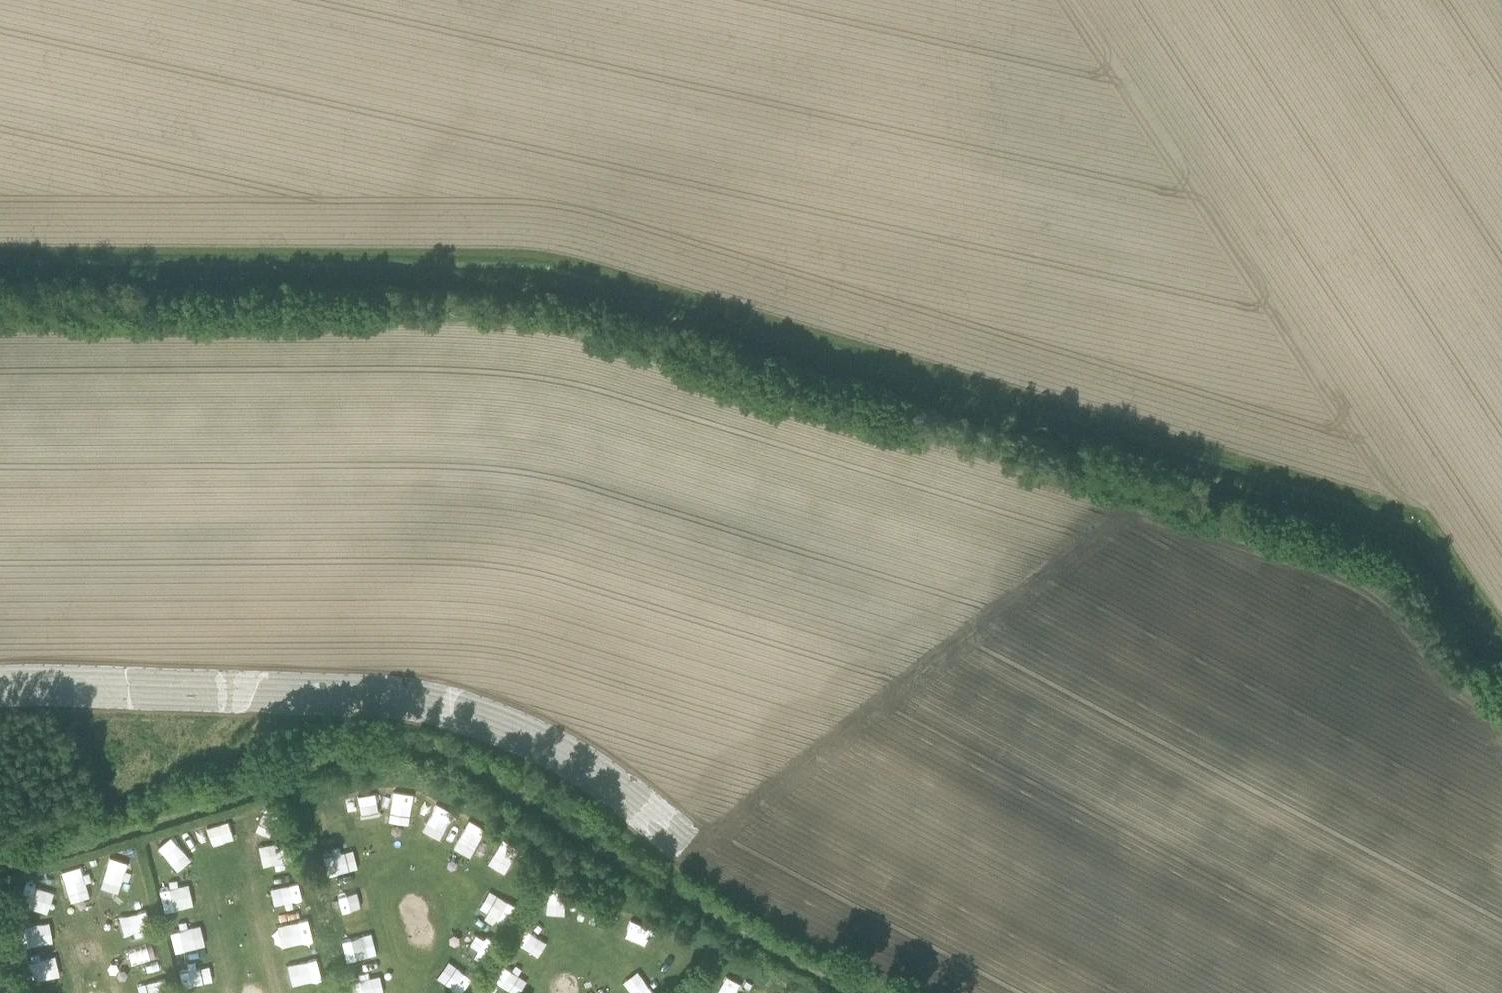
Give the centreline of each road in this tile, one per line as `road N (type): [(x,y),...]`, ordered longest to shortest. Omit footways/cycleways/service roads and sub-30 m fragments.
road 1 (track): [(1501,657),(1483,649),(1409,543),(528,273),(0,282)]
road 2 (track): [(859,992),(420,748),(386,744),(0,860)]

